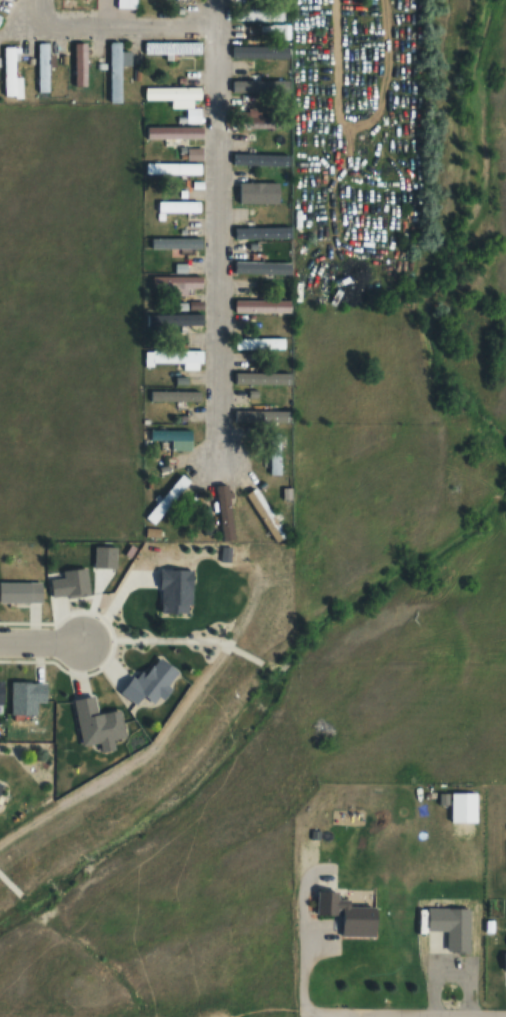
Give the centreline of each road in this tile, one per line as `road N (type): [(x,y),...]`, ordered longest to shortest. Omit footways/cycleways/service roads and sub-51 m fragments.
road 1 (residential): [(217,457),(212,0)]
road 2 (residential): [(34,0),(29,22),(212,21)]
road 3 (residential): [(489,1016),(303,1012)]

